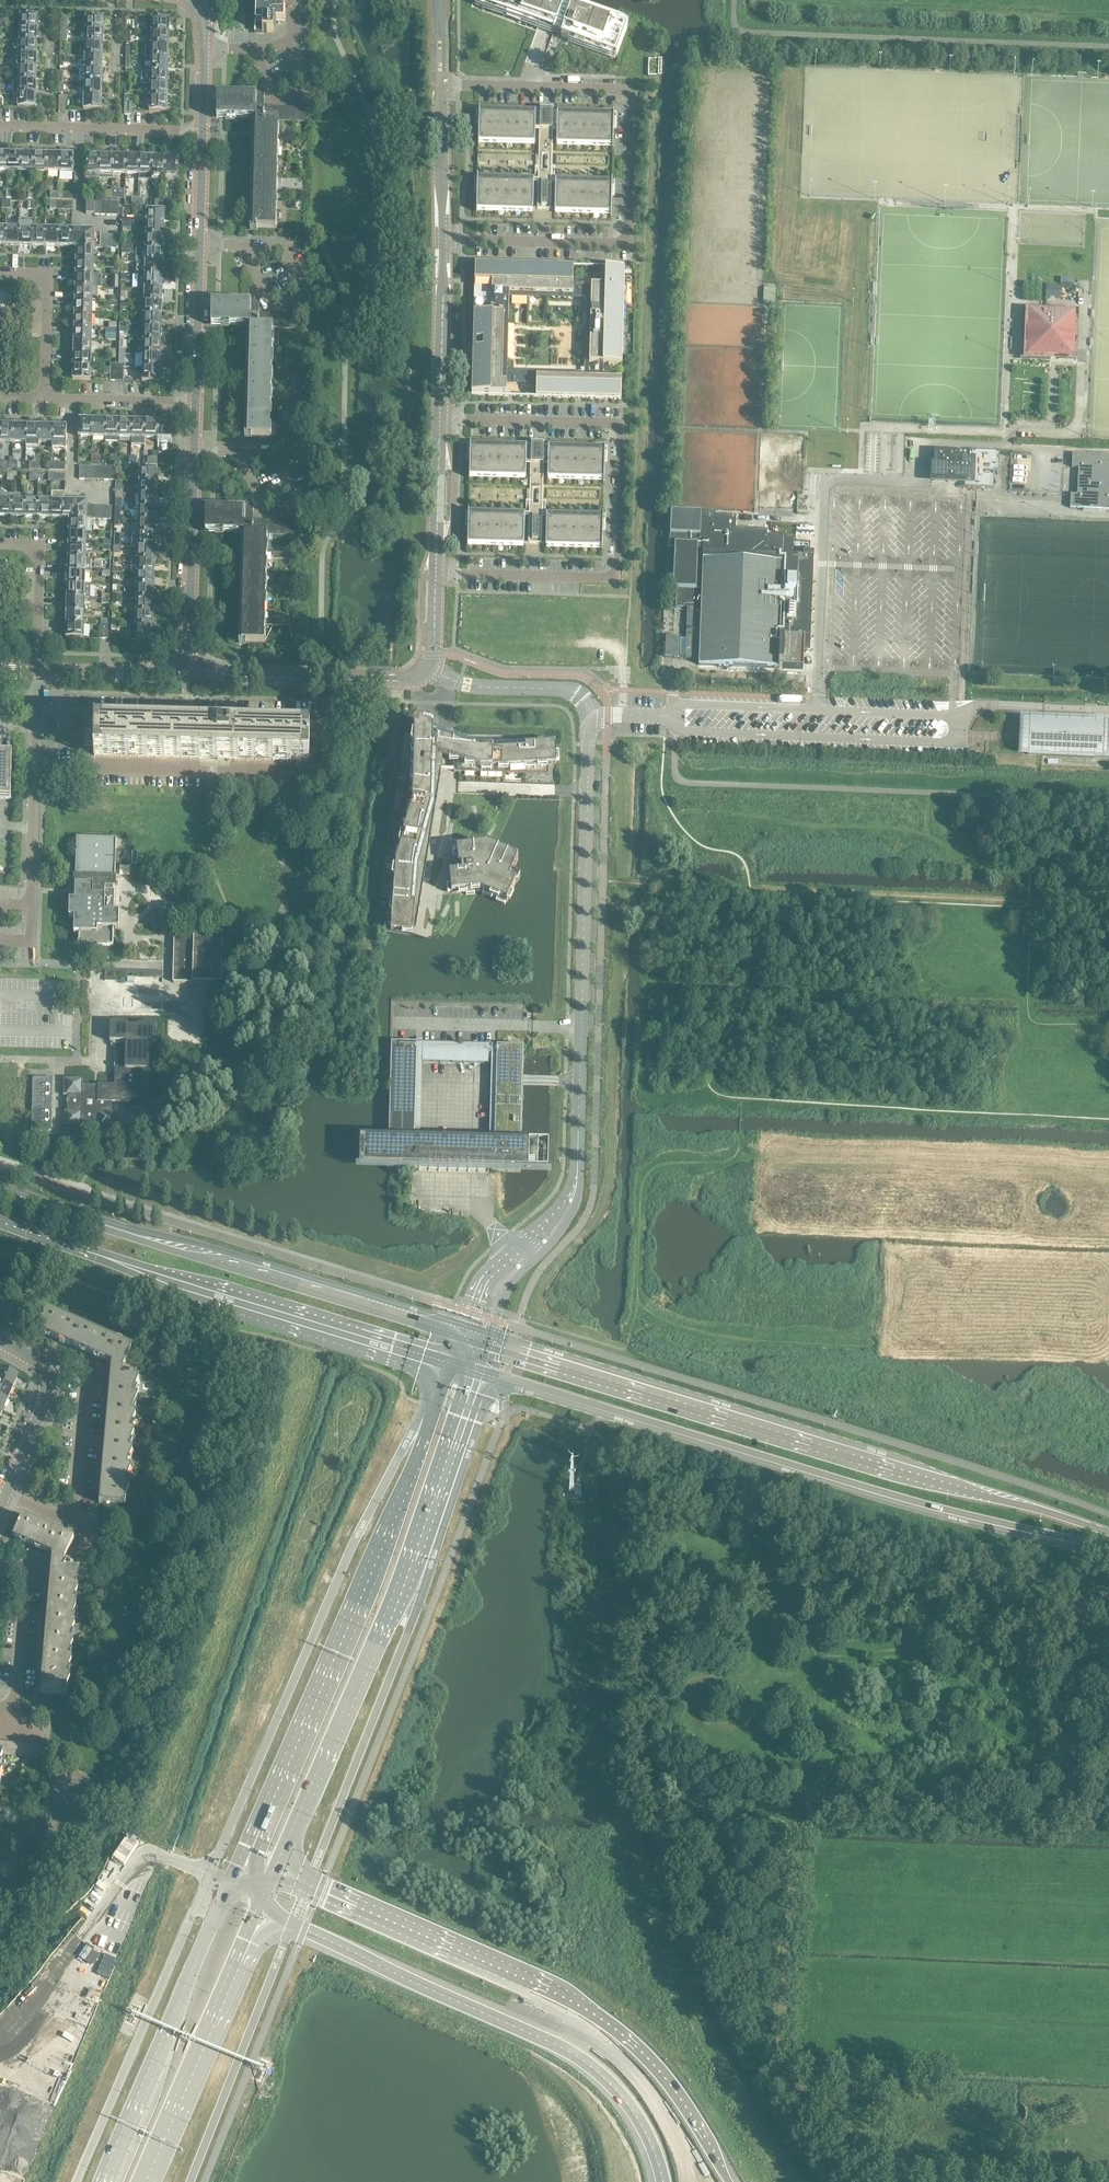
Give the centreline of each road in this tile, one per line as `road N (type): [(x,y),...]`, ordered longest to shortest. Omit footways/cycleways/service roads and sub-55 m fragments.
road 1 (secondary): [(477,1372),(911,1503),(1108,1551)]
road 2 (secondary): [(1108,1532),(487,1342)]
road 3 (unclassified): [(576,1184),(590,718),(575,692),(466,685),(427,670)]
road 4 (motorway): [(730,2181),(656,2067),(606,2022),(550,1989),(277,1871)]
road 5 (secondary): [(450,1366),(405,1489),(229,1881)]
road 6 (secondary): [(277,1871),(419,1541),(477,1372)]
road 7 (unclassified): [(442,241),(623,240),(632,110),(629,92),(619,89),(440,81)]
road 8 (residential): [(435,578),(605,580),(619,565),(617,428),(439,421)]
road 9 (secondary): [(460,1334),(0,1192)]
road 10 (secondary): [(0,1220),(450,1366)]
road 11 (motorway): [(280,1920),(547,2046),(605,2110),(629,2181)]
road 12 (primary): [(229,1881),(103,2181)]
road 13 (unclassified): [(195,402),(203,134)]
road 14 (primary): [(140,2181),(244,1939)]
road 15 (unclassified): [(186,662),(195,402)]
road 16 (unclassified): [(427,670),(402,681),(245,680),(186,662)]
road 17 (residential): [(0,126),(203,134)]
road 18 (residential): [(0,1343),(40,1362),(48,1388),(0,1500)]
road 19 (unclassified): [(576,1184),(478,1284),(460,1334)]
road 20 (unclassified): [(487,1342),(512,1281),(572,1213),(576,1184)]
road 21 (unclassified): [(439,421),(442,241)]
road 22 (residential): [(45,398),(46,281),(39,272),(0,271)]
road 23 (residential): [(41,667),(44,555),(33,544),(0,543)]
road 24 (unclassified): [(442,241),(440,81)]
road 25 (residential): [(45,398),(195,402)]
road 26 (unclassified): [(41,667),(172,671),(186,662)]
road 27 (unclassified): [(436,558),(439,421)]
road 28 (unclassified): [(203,134),(205,44),(192,0)]

